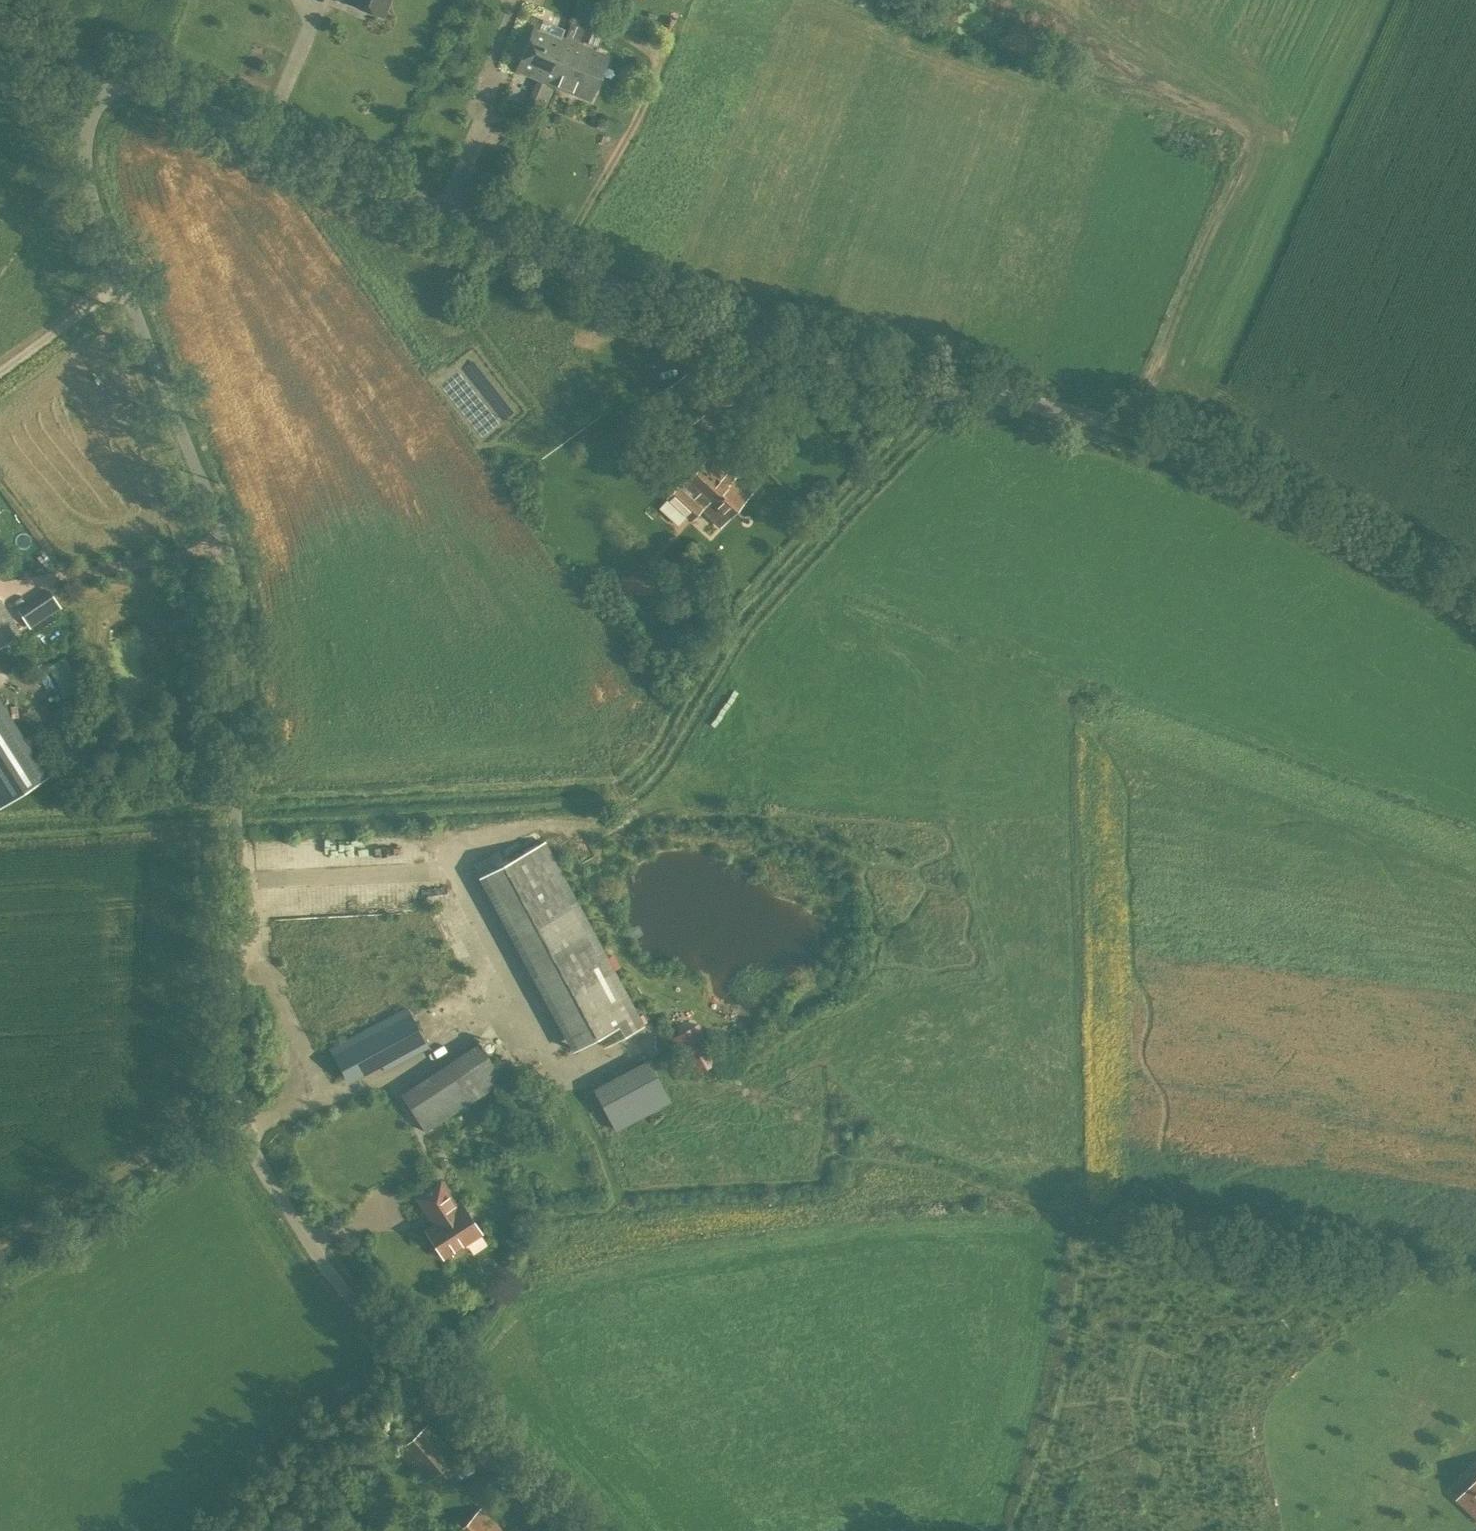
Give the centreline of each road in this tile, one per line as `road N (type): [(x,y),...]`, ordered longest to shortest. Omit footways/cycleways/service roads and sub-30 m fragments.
road 1 (unclassified): [(561,1530),(335,1279),(242,1129),(231,1074),(237,596),(95,207),(85,156),(91,63)]
road 2 (unclassified): [(91,63),(748,336),(1139,432),(1475,602)]
road 3 (track): [(1061,717),(790,756),(705,796),(614,822),(566,824)]

